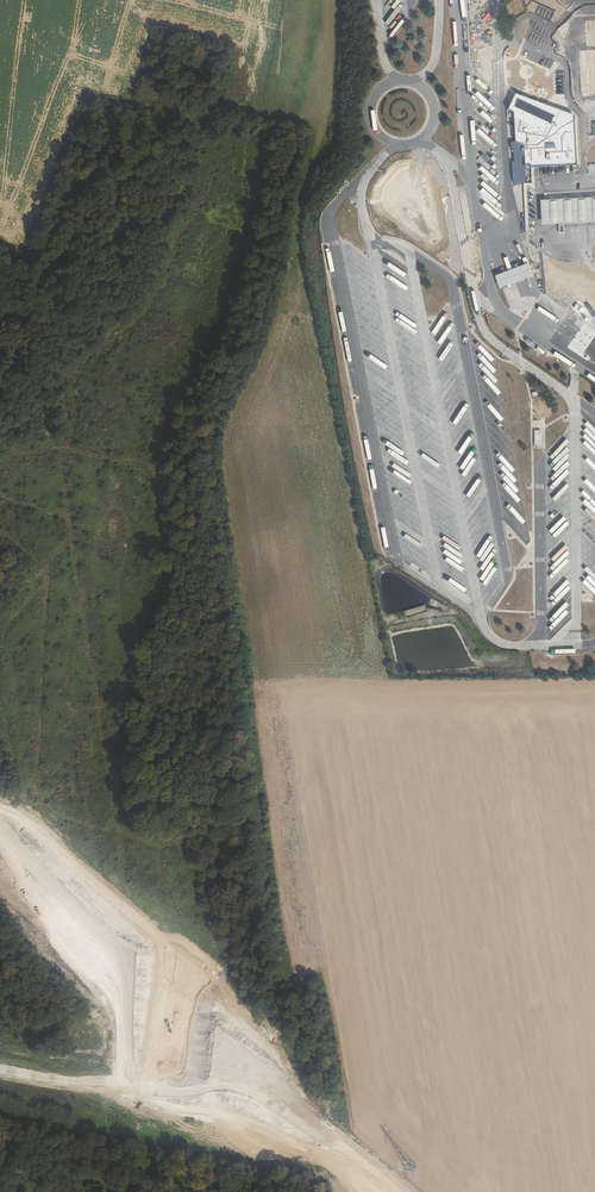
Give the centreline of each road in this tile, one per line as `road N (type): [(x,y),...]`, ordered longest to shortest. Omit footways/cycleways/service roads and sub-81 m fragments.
road 1 (track): [(0,871),(121,985)]

